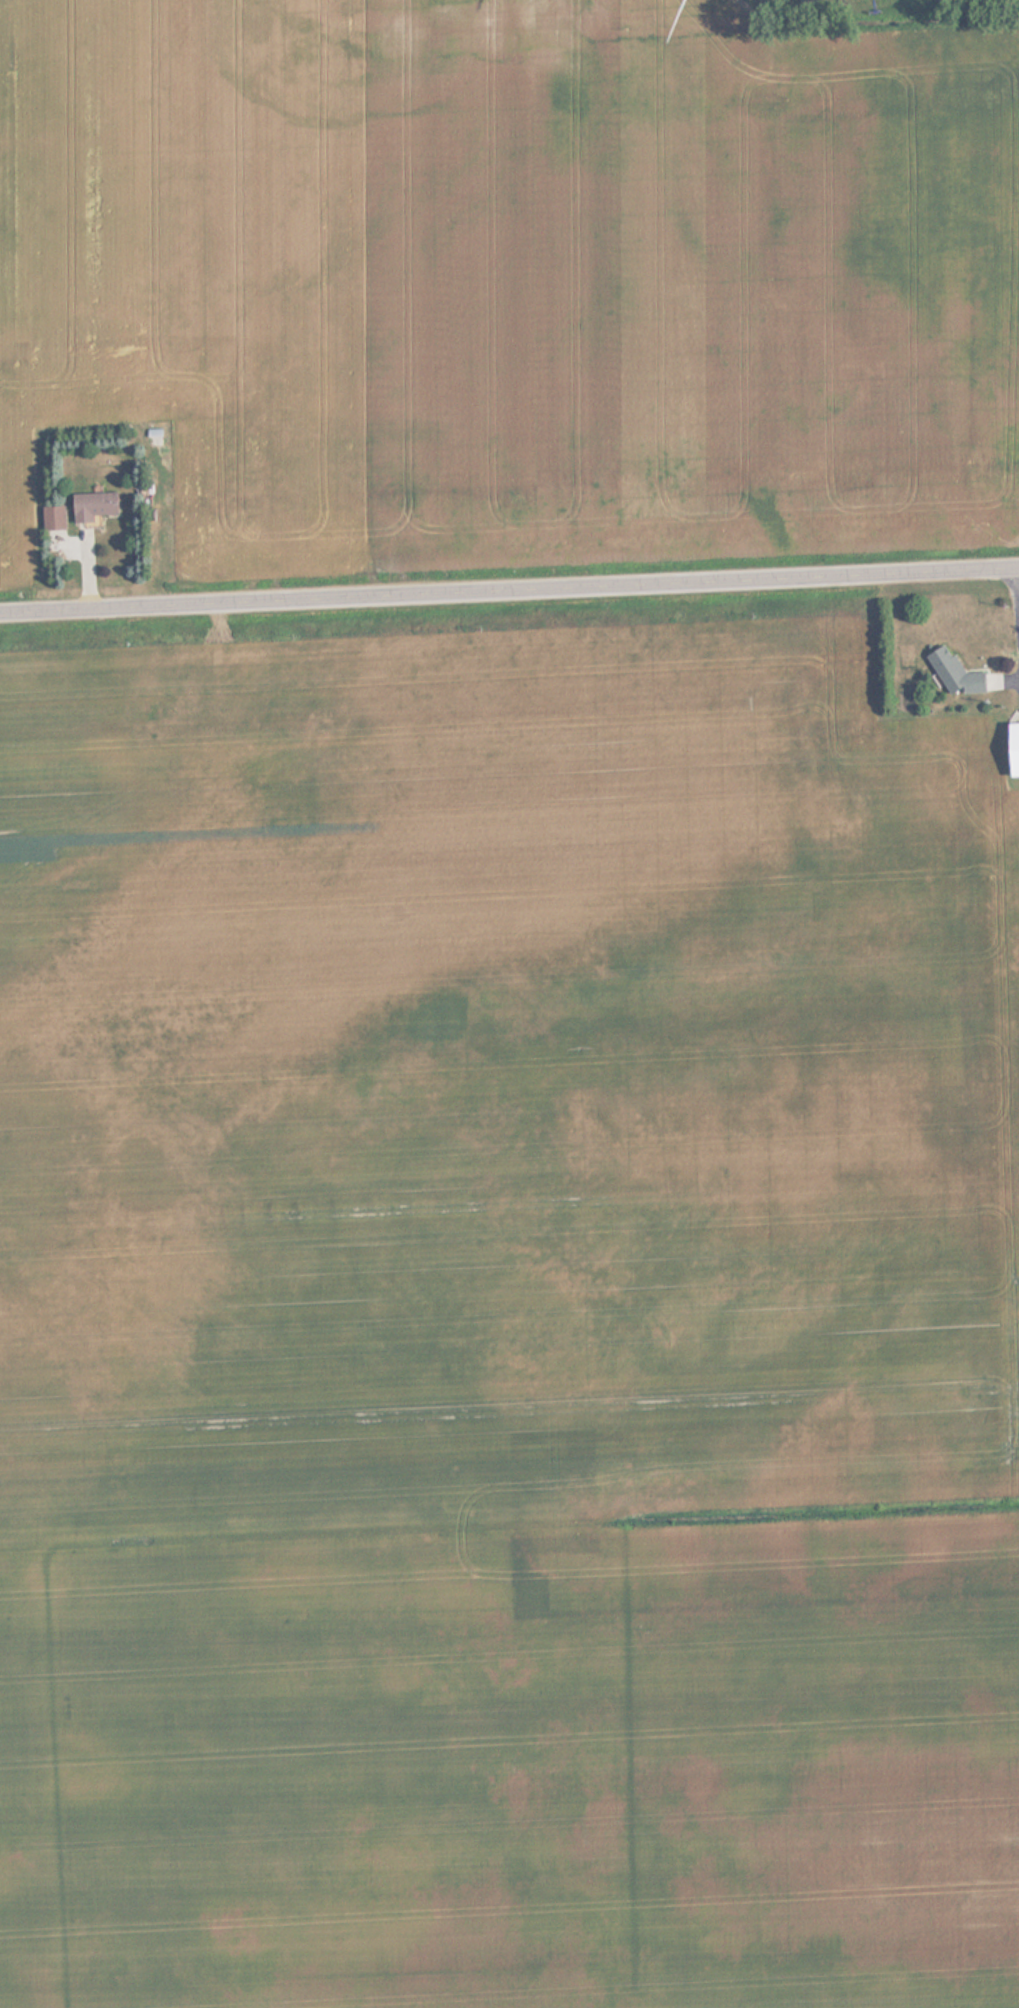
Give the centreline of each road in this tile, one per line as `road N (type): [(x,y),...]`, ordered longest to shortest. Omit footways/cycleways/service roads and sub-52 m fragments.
road 1 (residential): [(0,614),(1018,568)]

